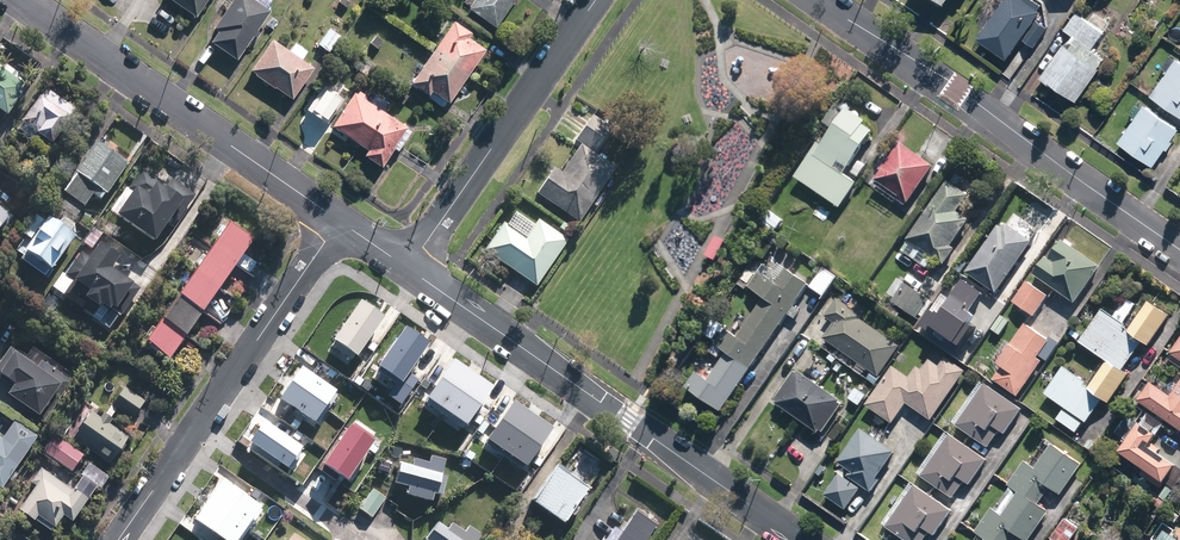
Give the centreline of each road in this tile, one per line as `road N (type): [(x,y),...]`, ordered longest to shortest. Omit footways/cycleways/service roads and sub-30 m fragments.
road 1 (residential): [(807,539),(411,266)]
road 2 (residential): [(1179,249),(945,78),(821,0)]
road 3 (residential): [(340,220),(119,539)]
road 4 (residential): [(340,220),(25,0)]
road 5 (residential): [(411,266),(595,0)]

